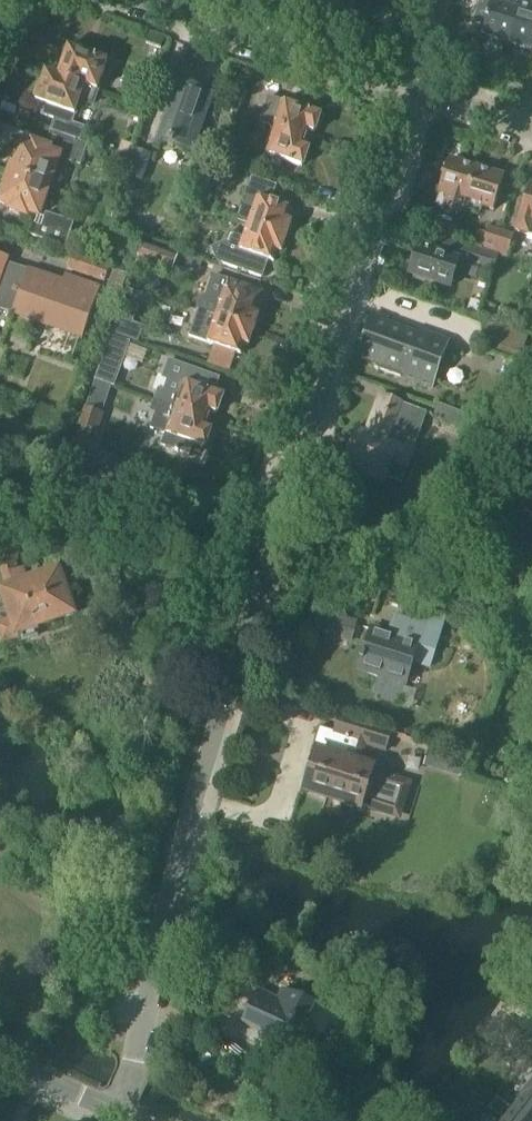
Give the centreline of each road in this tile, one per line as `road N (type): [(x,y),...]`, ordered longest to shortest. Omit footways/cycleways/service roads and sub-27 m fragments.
road 1 (residential): [(122,1115),(214,737),(284,506)]
road 2 (residential): [(284,506),(419,95)]
road 3 (residential): [(419,95),(142,0)]
road 4 (residential): [(284,506),(0,495)]
road 5 (tertiary): [(122,1115),(0,1059)]

